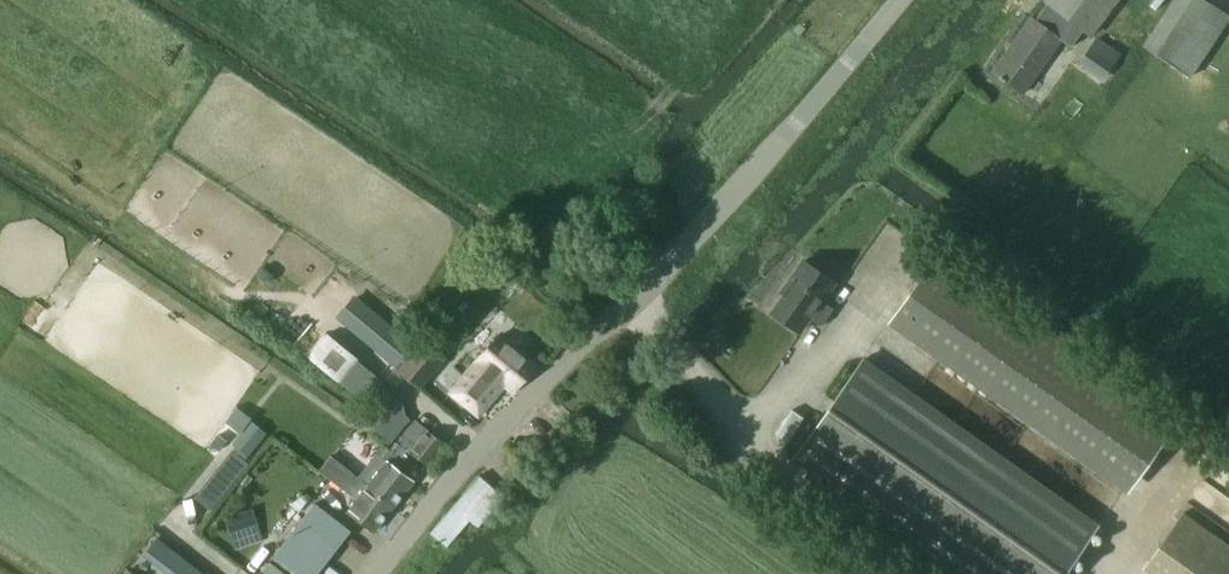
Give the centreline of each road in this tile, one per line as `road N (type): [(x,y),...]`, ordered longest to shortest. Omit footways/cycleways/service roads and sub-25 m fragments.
road 1 (unclassified): [(905,0),(790,134),(474,454),(382,573)]
road 2 (track): [(943,573),(682,391),(622,300)]

